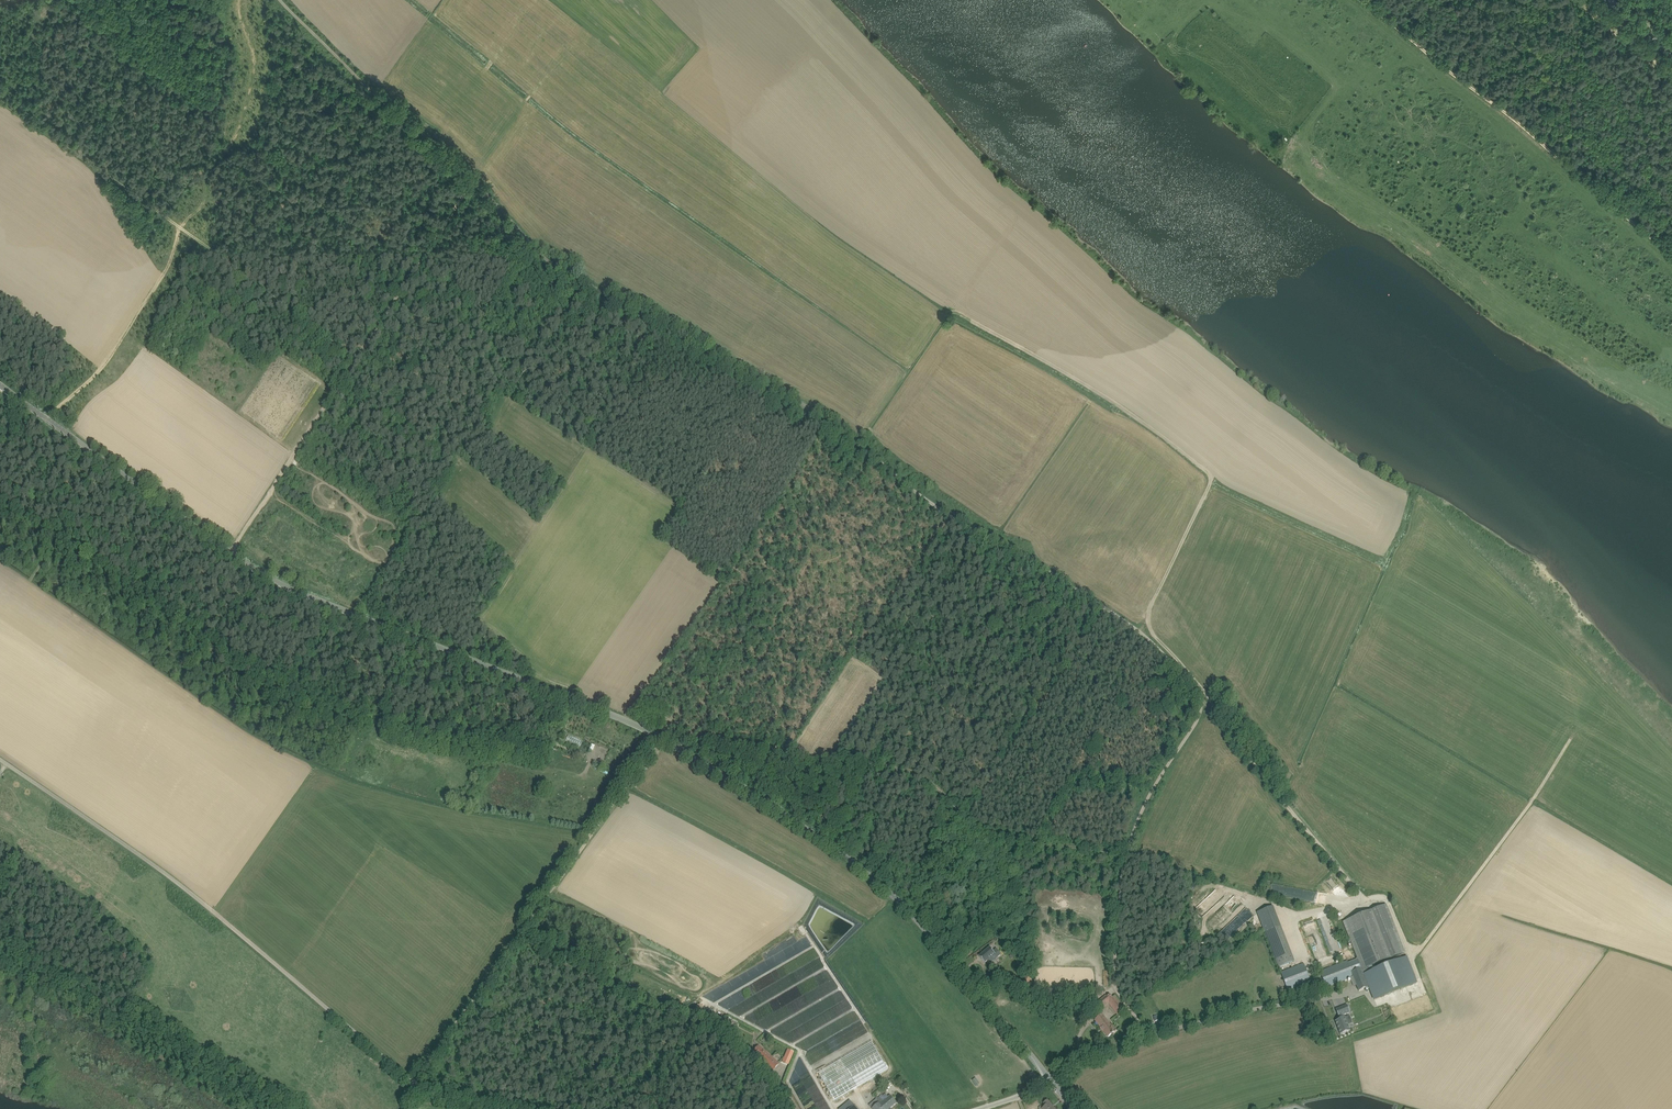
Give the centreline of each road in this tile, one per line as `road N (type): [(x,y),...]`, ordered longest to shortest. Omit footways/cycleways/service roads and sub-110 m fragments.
road 1 (track): [(474,182),(557,264),(851,434),(908,485),(1140,632),(1202,701),(1207,710),(1144,806),(1128,854),(1115,987),(1149,1035),(1051,1080)]
road 2 (tertiary): [(1051,1080),(879,883),(785,814),(658,737),(273,581),(0,386)]
road 3 (track): [(1572,737),(1415,952),(1389,906),(1362,899),(1210,712),(1207,694),(1160,640),(1153,620)]
road 4 (track): [(1128,854),(1020,842),(964,816),(938,790),(879,769),(710,739),(677,749)]
road 5 (track): [(1140,632),(1211,479),(1122,408),(957,313)]
road 6 (track): [(658,737),(412,1086)]
road 7 (track): [(1360,0),(1671,257)]
road 8 (track): [(281,0),(474,182)]
road 9 (track): [(1107,609),(988,788),(961,812)]
road 10 (track): [(238,0),(255,59),(246,108),(182,229)]
road 11 (track): [(182,229),(173,258),(110,357),(46,419)]
road 12 (track): [(230,552),(357,358)]
road 13 (track): [(0,99),(182,229)]
road 14 (track): [(182,229),(357,358)]
road 15 (track): [(357,358),(474,182)]
road 16 (track): [(808,408),(778,417),(747,487),(678,516)]
road 17 (track): [(33,577),(109,465)]
road 18 (track): [(402,532),(292,461)]

